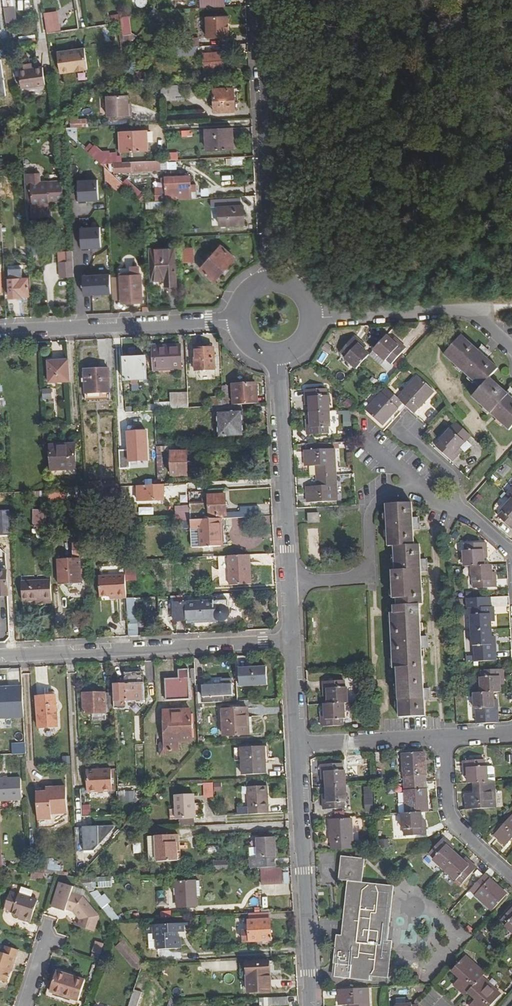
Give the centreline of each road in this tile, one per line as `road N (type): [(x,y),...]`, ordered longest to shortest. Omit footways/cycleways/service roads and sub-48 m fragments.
road 1 (residential): [(511,555),(448,502),(388,495),(371,508),(365,577),(286,585)]
road 2 (residential): [(0,657),(289,641)]
road 3 (residential): [(269,277),(256,0)]
road 4 (residential): [(294,747),(310,1005)]
road 5 (residential): [(0,334),(232,322)]
road 6 (residential): [(275,357),(286,585)]
road 7 (residential): [(511,349),(451,306),(313,317)]
road 8 (residential): [(511,883),(455,830),(444,808),(440,737)]
road 9 (residential): [(440,737),(294,747)]

